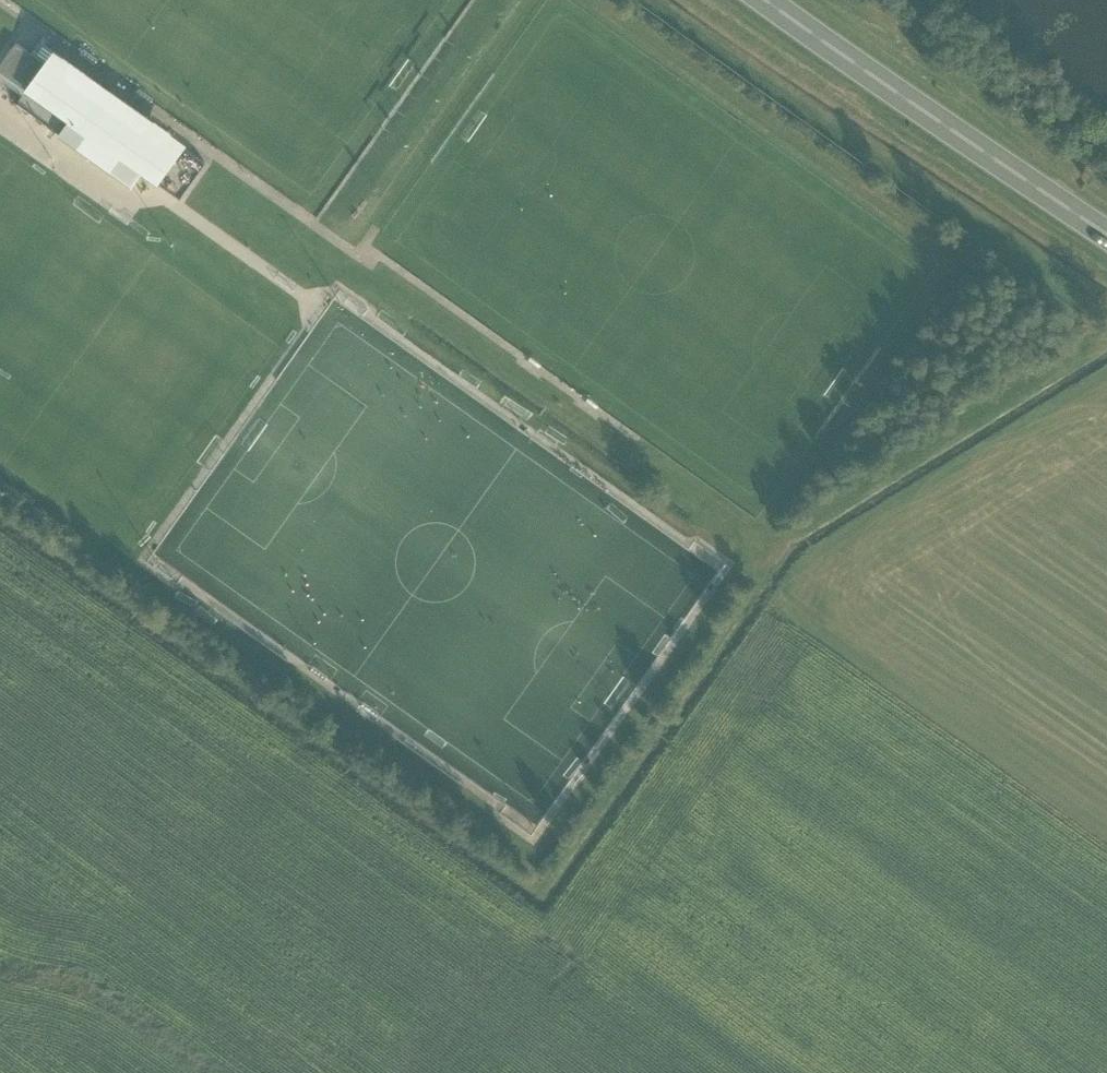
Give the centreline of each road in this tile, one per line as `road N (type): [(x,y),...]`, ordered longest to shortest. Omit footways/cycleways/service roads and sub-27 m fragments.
road 1 (trunk): [(1106,235),(766,0)]

